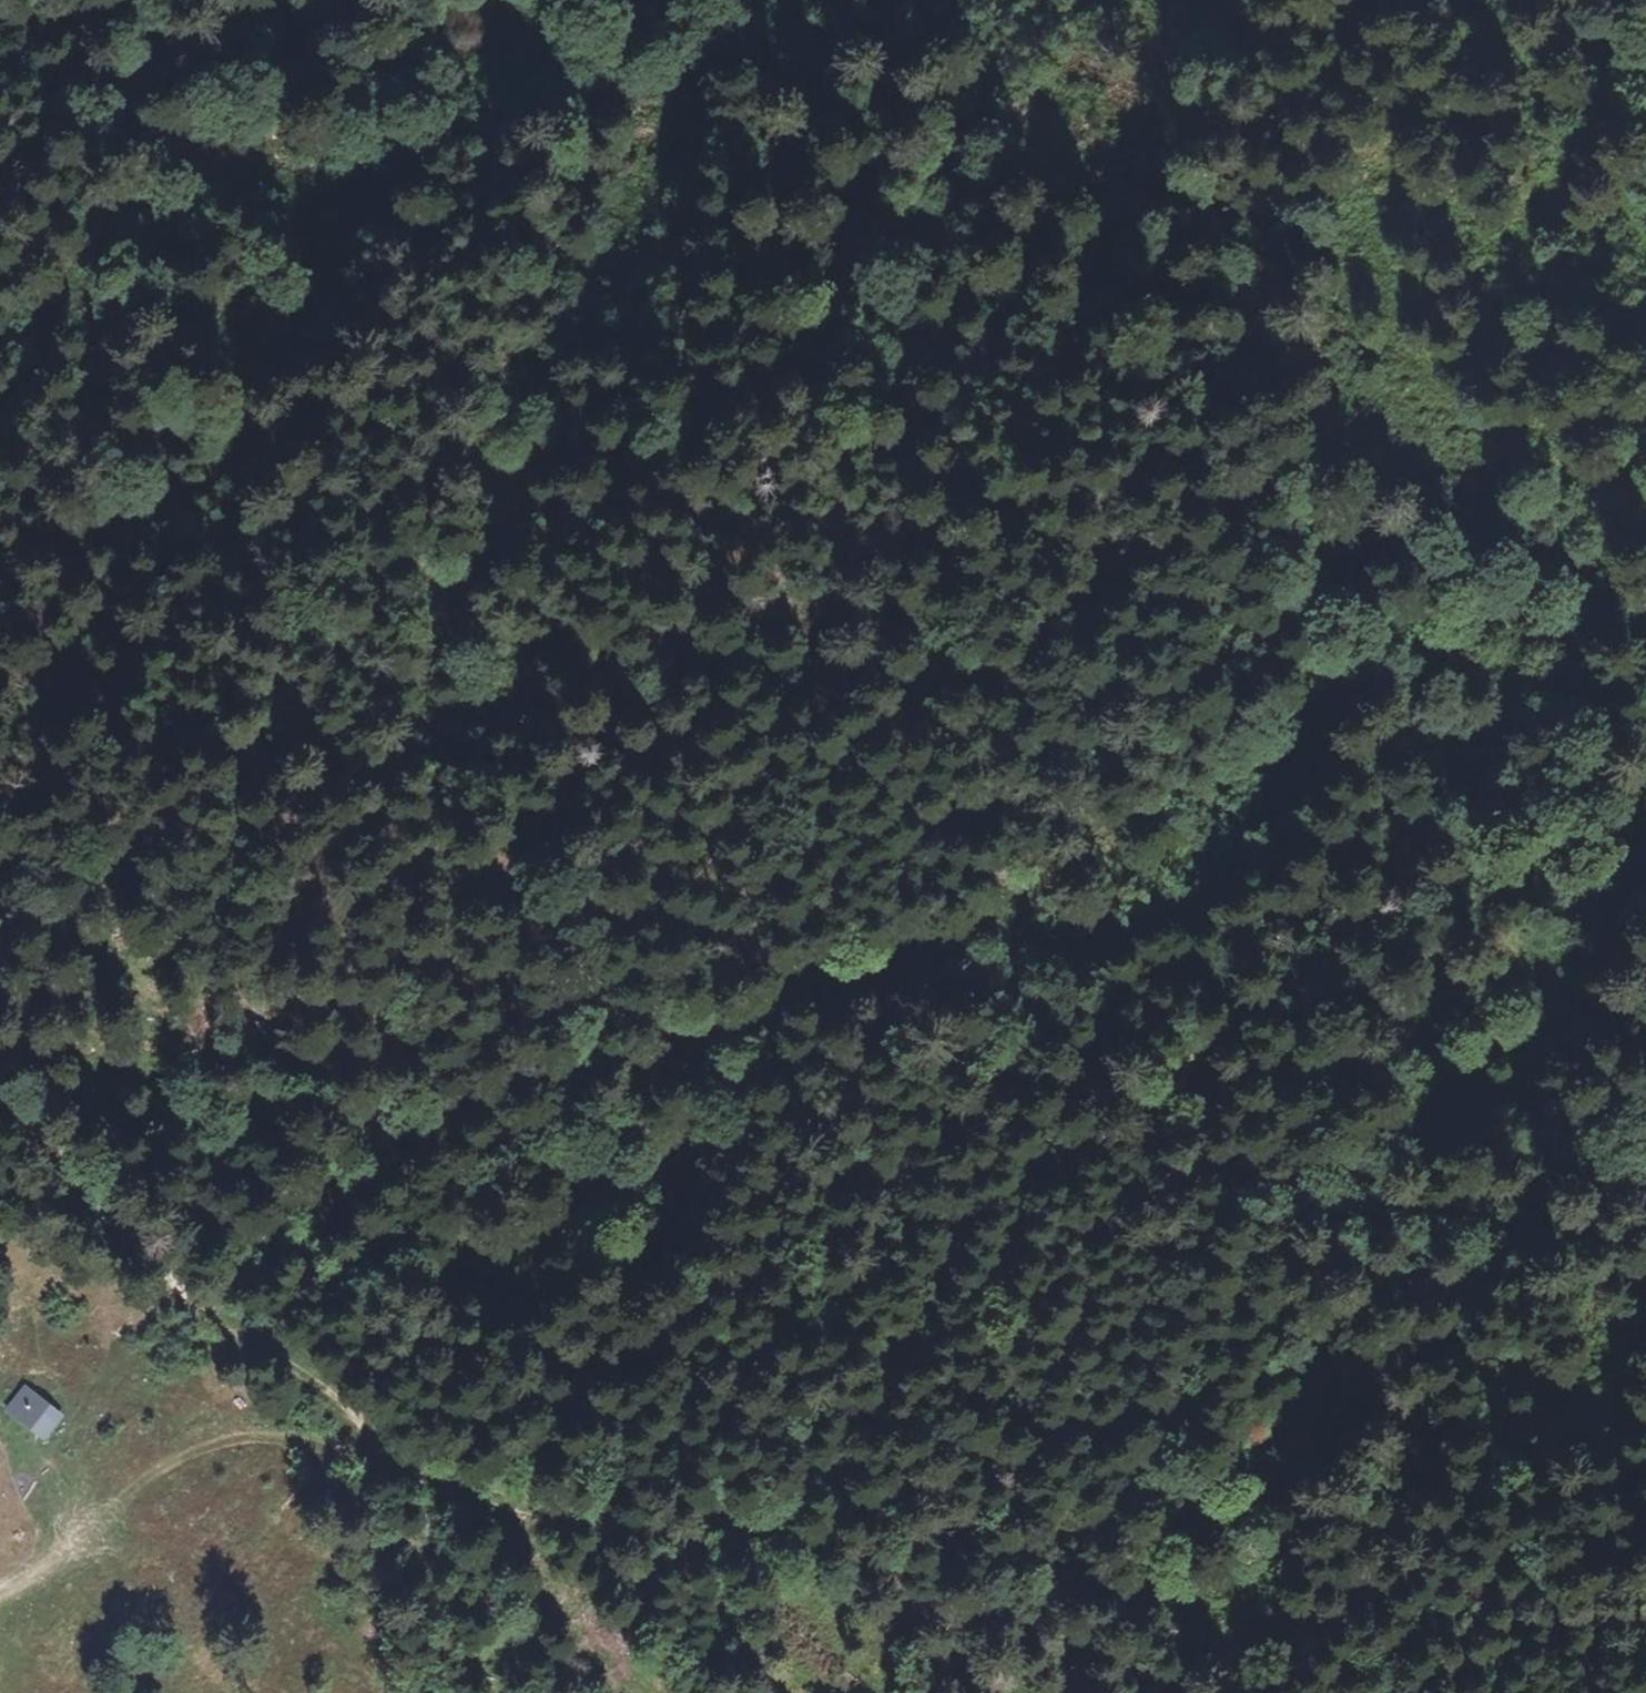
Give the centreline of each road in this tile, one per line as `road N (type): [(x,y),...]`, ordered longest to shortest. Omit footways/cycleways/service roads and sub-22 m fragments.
road 1 (track): [(0,1593),(152,1470),(225,1444),(382,1459)]

